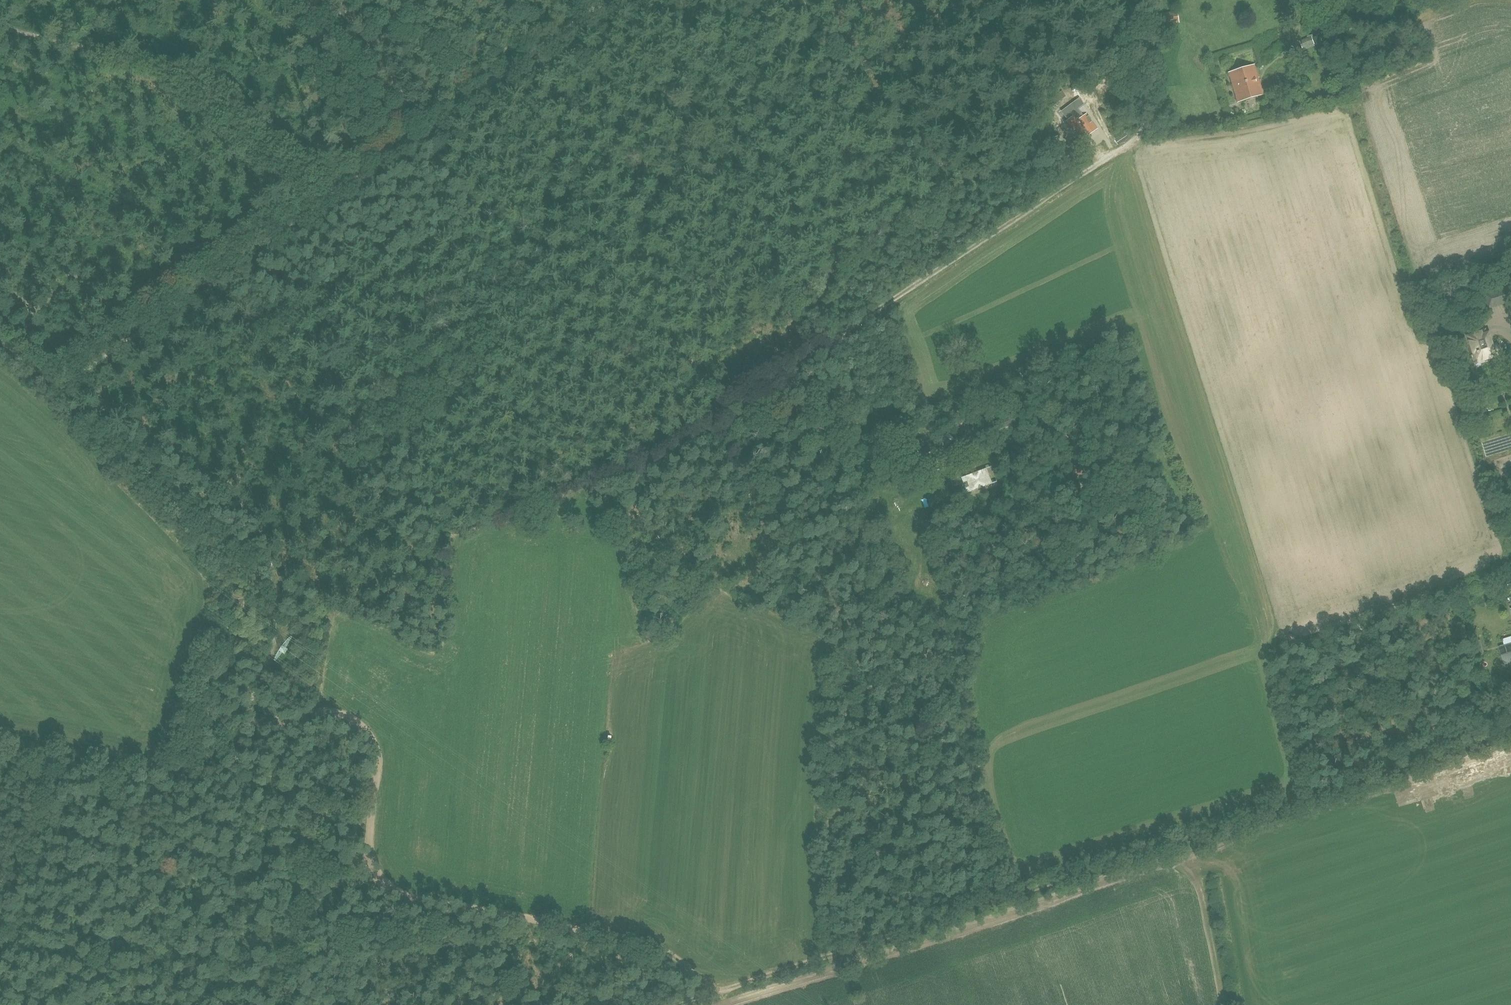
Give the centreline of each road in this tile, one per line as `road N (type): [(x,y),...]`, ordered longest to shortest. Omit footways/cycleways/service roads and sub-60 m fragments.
road 1 (track): [(1510,732),(708,995)]
road 2 (track): [(1148,0),(1148,132),(714,418),(595,481)]
road 3 (track): [(230,720),(311,700),(371,735),(373,862),(390,890),(647,945),(721,990)]
road 4 (track): [(605,0),(331,196)]
road 5 (track): [(331,196),(59,390)]
road 6 (track): [(230,720),(204,754),(178,765),(0,750)]
road 7 (track): [(831,340),(880,477),(930,468)]

